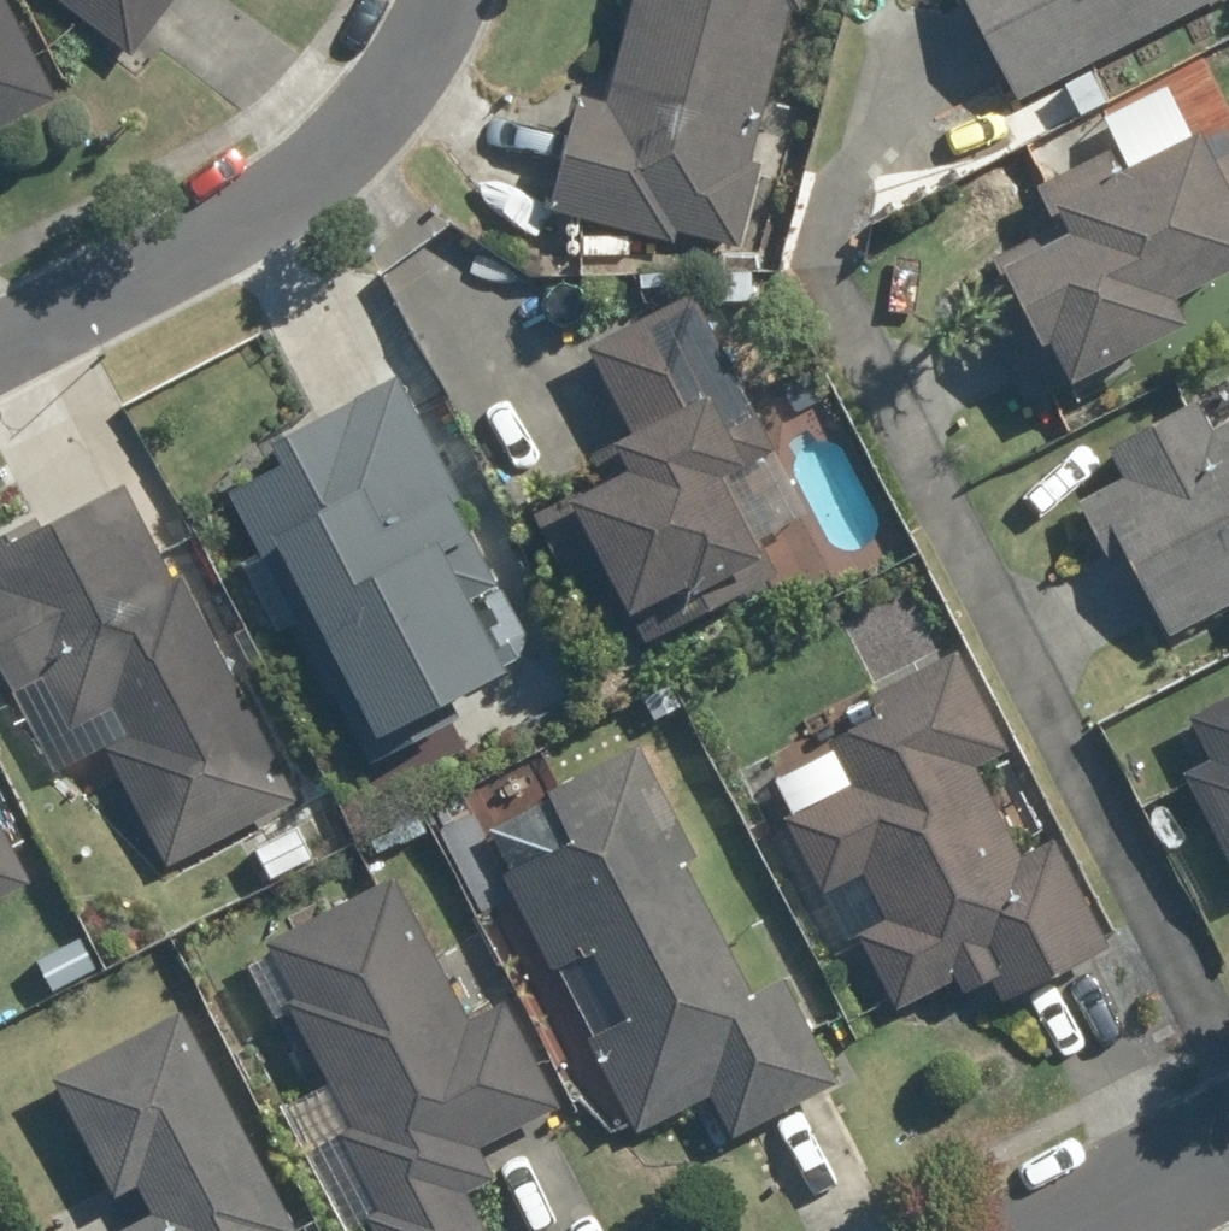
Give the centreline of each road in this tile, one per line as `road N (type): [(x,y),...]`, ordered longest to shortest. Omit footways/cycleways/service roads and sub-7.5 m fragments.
road 1 (residential): [(0,346),(214,236),(354,142),(425,57),(449,0)]
road 2 (residential): [(1090,1230),(1228,1160)]

